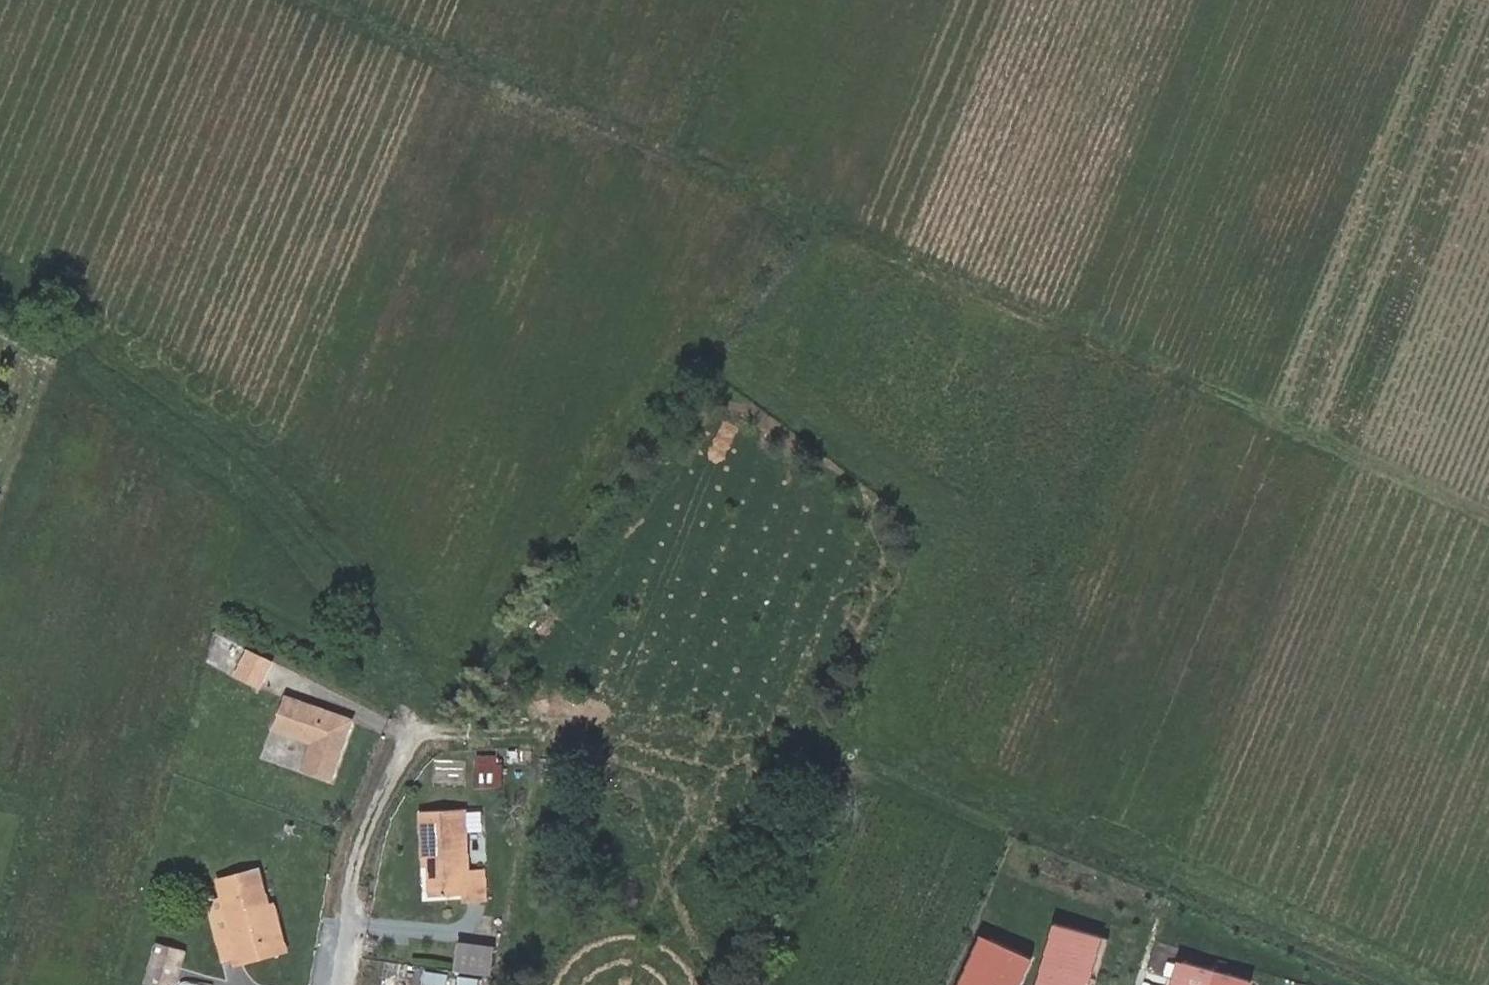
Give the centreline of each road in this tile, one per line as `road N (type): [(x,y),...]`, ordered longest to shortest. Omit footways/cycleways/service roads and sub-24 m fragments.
road 1 (track): [(307,0),(1488,513)]
road 2 (unclassified): [(415,706),(412,735),(360,846),(335,984)]

